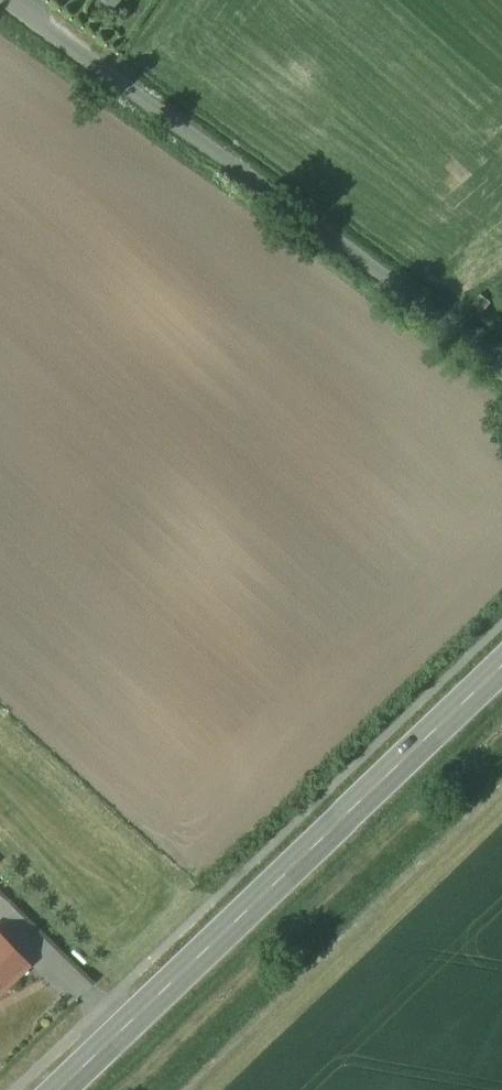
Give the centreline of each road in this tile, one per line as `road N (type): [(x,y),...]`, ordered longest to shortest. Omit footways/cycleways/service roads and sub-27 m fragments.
road 1 (secondary): [(57,1089),(501,666)]
road 2 (unclassified): [(24,0),(501,362)]

